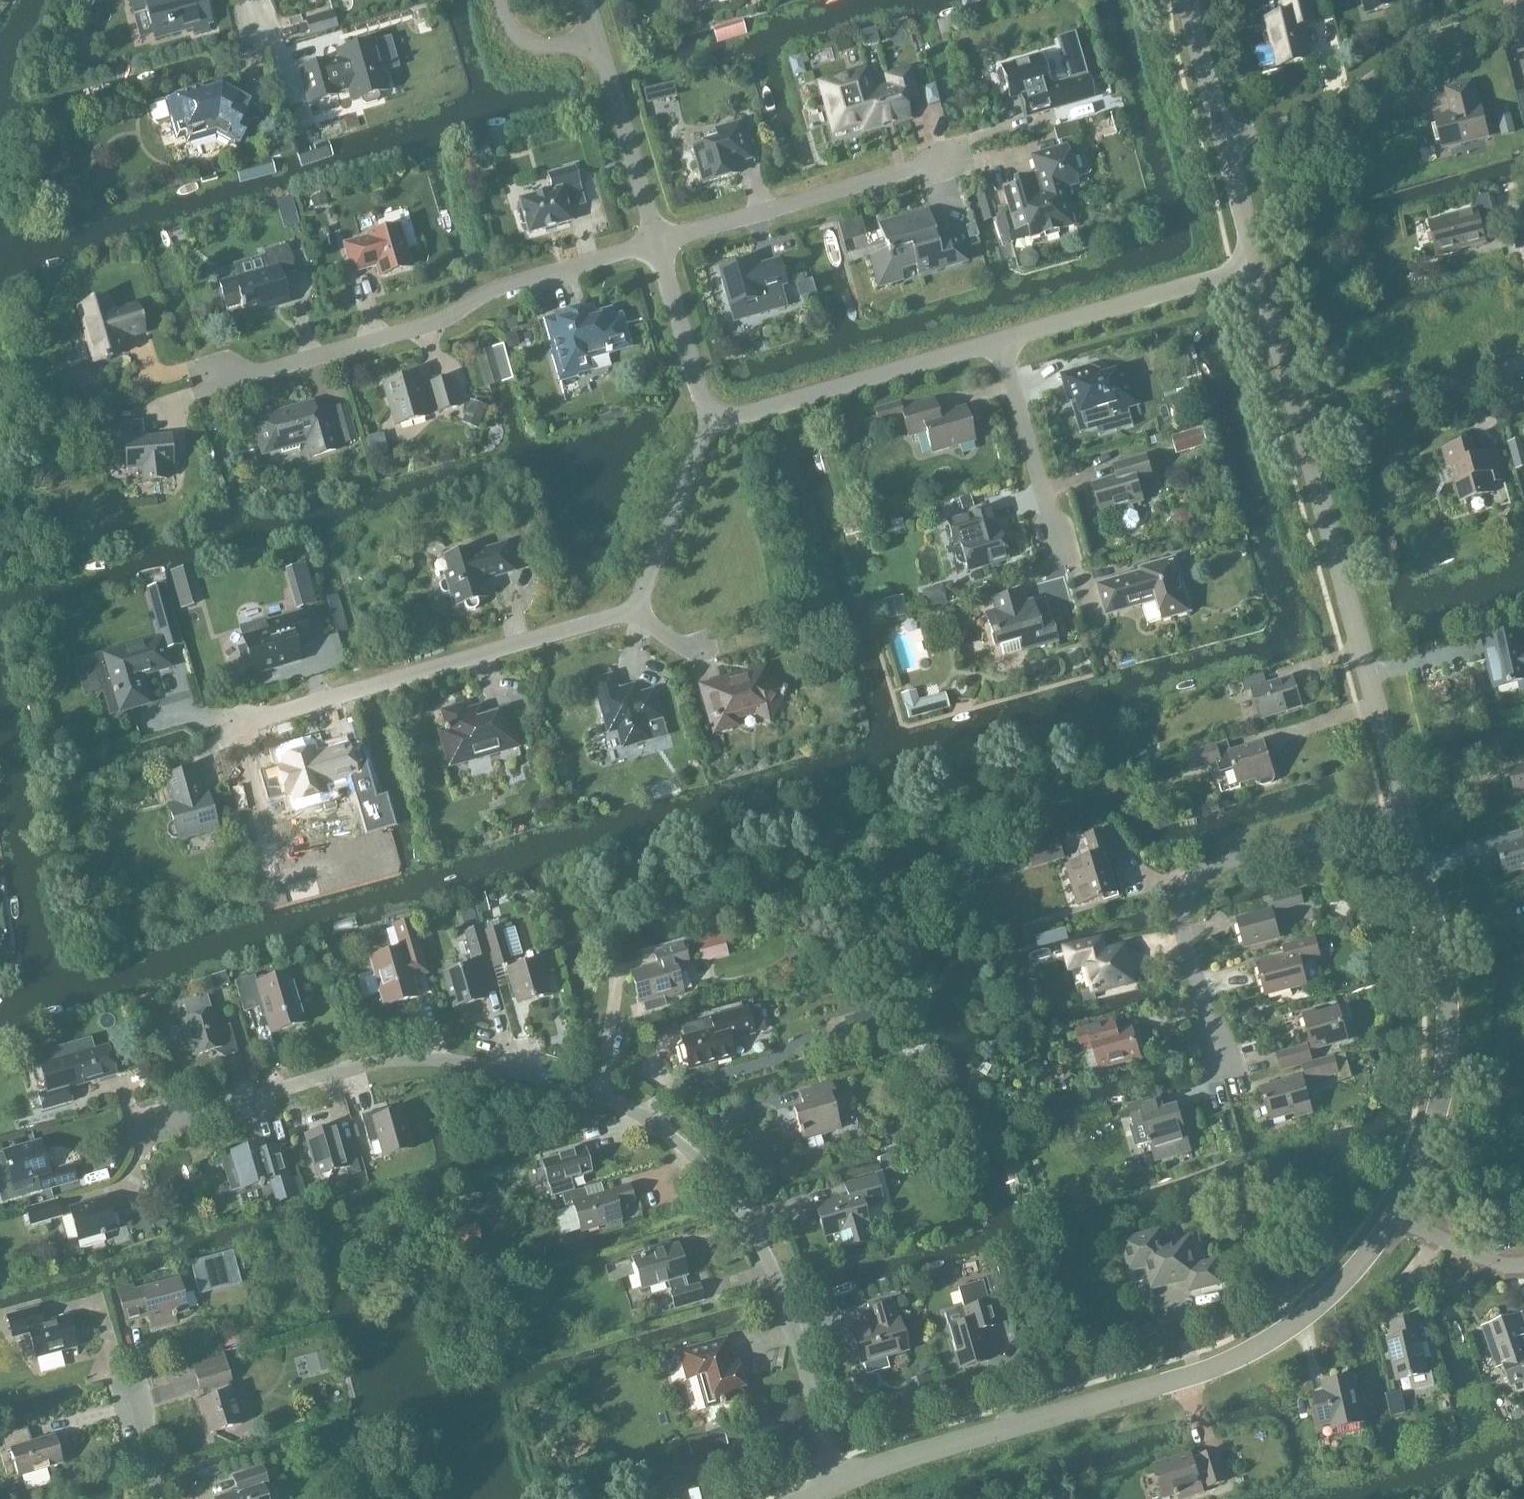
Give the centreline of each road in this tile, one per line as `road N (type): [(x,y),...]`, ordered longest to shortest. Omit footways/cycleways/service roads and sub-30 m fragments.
road 1 (residential): [(837,1483),(783,1291),(761,1244),(699,1160),(643,1115),(562,1081),(405,1060),(140,1128)]
road 2 (residential): [(837,1483),(915,1453),(1213,1369),(1282,1332),(1346,1281),(1395,1215)]
road 3 (residential): [(202,388),(426,325),(498,287),(655,244)]
road 4 (residential): [(216,729),(634,610)]
road 5 (residential): [(1224,1070),(1187,944),(1184,896),(1219,864),(1405,816)]
road 6 (residential): [(1395,1215),(1418,1178),(1443,1085),(1449,1023),(1441,943),(1405,816)]
road 7 (residential): [(1405,816),(1300,426)]
road 8 (residential): [(1222,140),(1338,104),(1432,38),(1523,13)]
road 9 (residential): [(655,244),(959,157)]
road 10 (residential): [(711,420),(997,339)]
road 11 (residential): [(997,339),(1259,264)]
road 12 (residential): [(1300,426),(1523,361)]
road 13 (residential): [(1063,552),(997,339)]
road 14 (residential): [(655,244),(598,37)]
road 15 (residential): [(634,610),(711,420)]
road 16 (residential): [(711,420),(655,244)]
road 17 (residential): [(1300,426),(1259,264)]
road 18 (residential): [(1222,140),(1188,0)]
road 19 (residential): [(1395,1215),(1498,1263),(1523,1264)]
road 20 (residential): [(1259,264),(1222,140)]
road 21 (residential): [(598,37),(533,44),(511,29),(499,0)]

